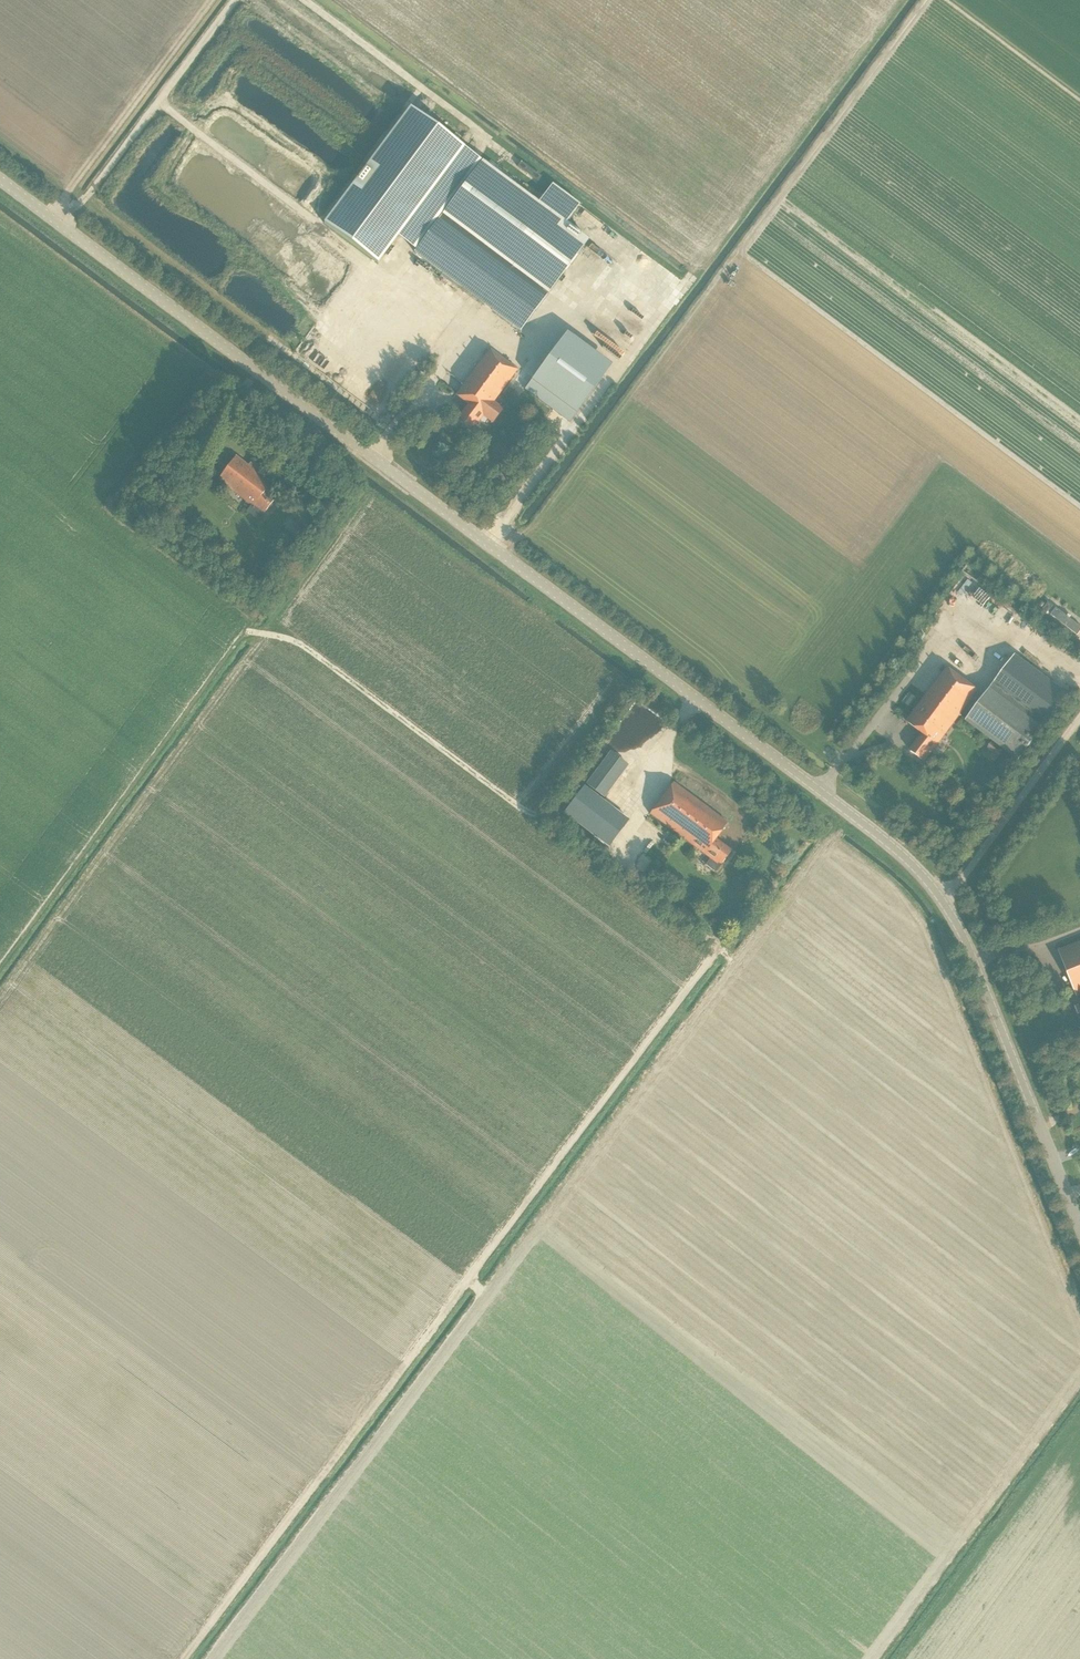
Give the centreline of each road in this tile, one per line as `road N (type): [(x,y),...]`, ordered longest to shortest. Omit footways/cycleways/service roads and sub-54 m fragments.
road 1 (unclassified): [(1079,1231),(957,921),(931,881),(0,180)]

